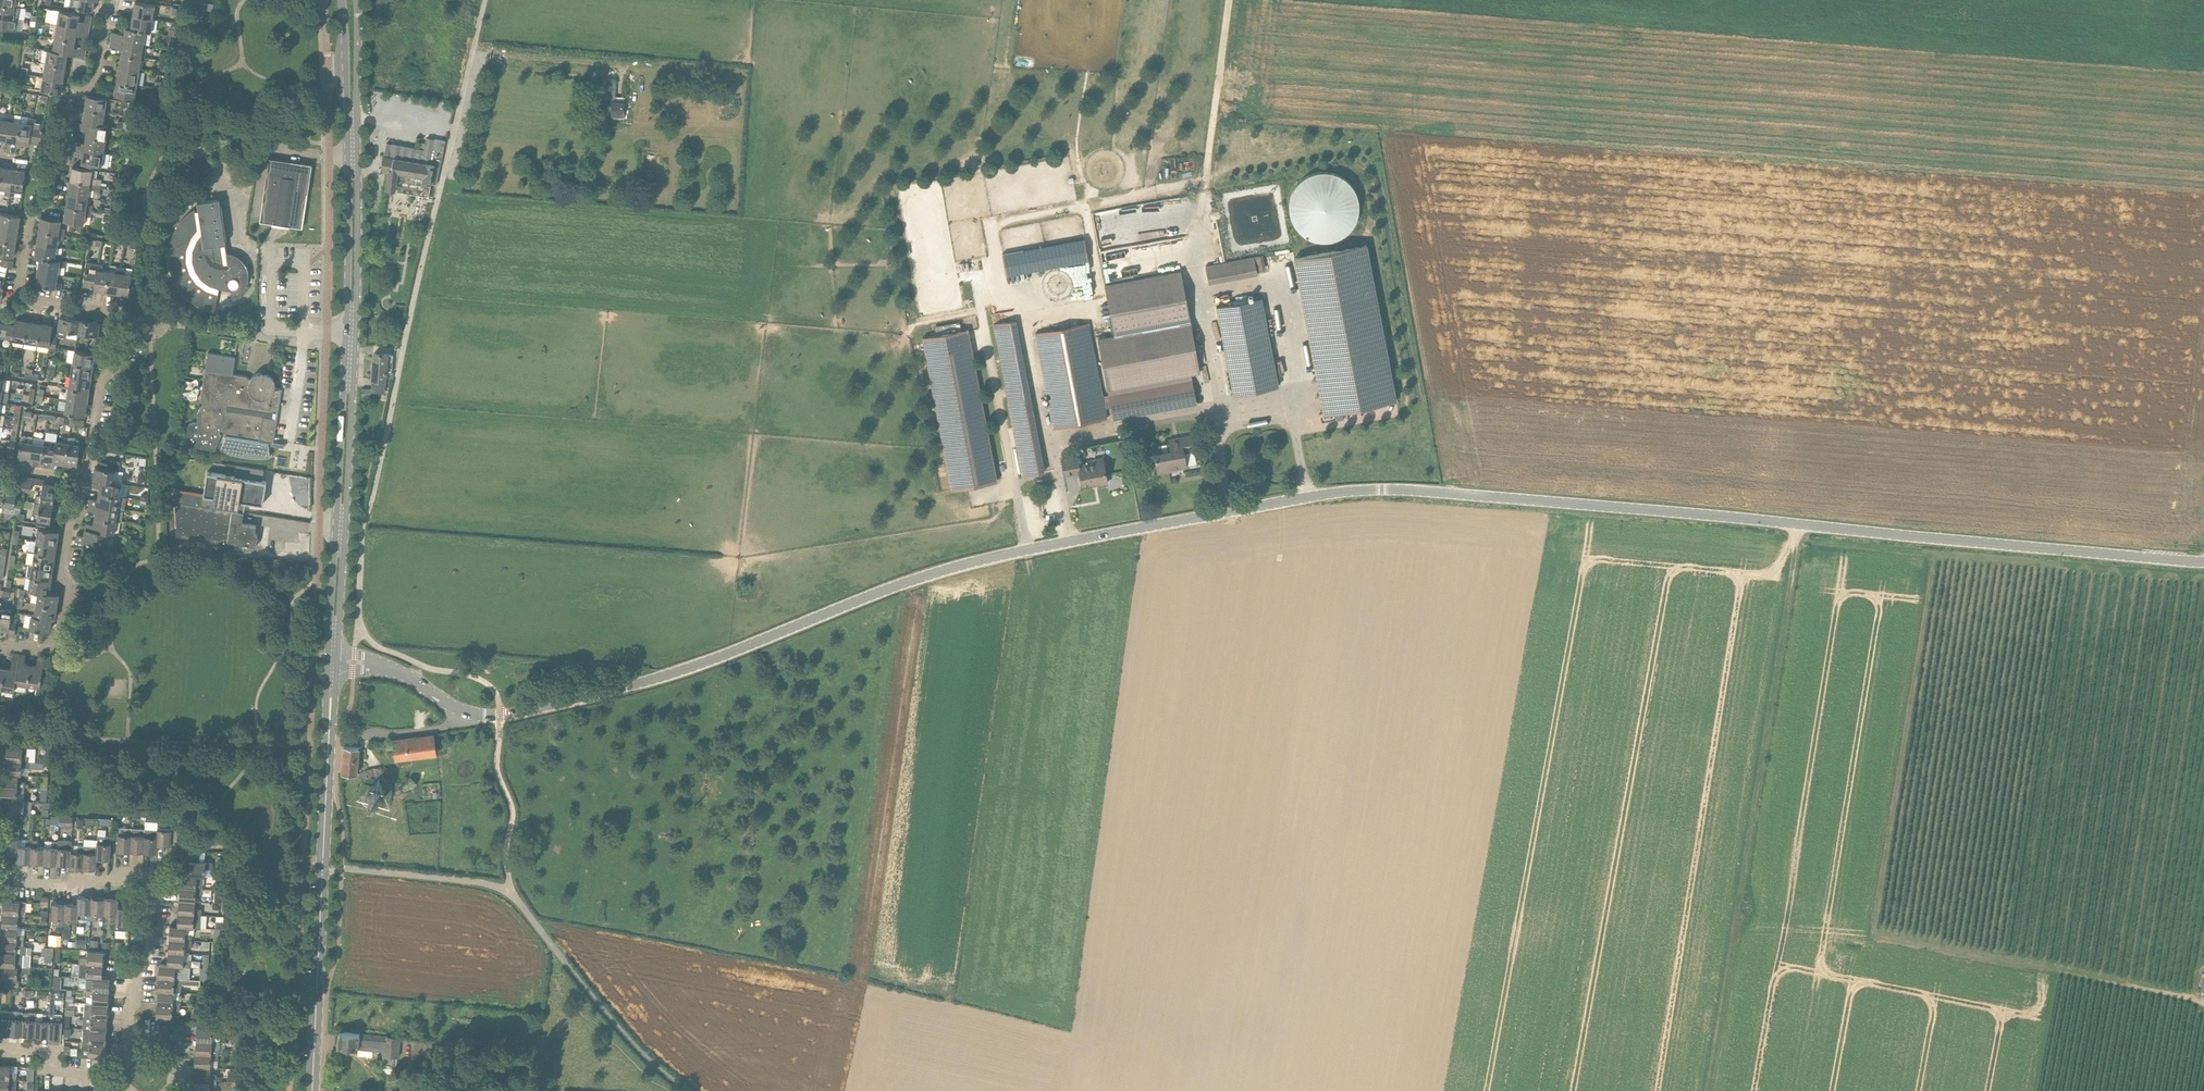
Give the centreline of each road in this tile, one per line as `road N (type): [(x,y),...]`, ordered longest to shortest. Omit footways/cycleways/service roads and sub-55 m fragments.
road 1 (unclassified): [(333,662),(385,666),(463,713),(500,715),(686,669),(951,568),(1359,491),(2203,561)]
road 2 (secondary): [(333,662),(353,254),(348,0)]
road 3 (track): [(1797,524),(1706,1090)]
road 4 (secondary): [(313,1090),(333,662)]
road 5 (track): [(1229,0),(1196,272),(1202,299),(1280,282)]
road 6 (residential): [(22,292),(131,312),(128,345),(102,394),(92,471)]
road 7 (residential): [(92,471),(85,517),(71,542),(70,619),(58,642),(0,640)]
road 8 (residential): [(54,167),(71,95),(96,87),(116,0)]
road 9 (residential): [(0,881),(149,889)]
road 10 (residential): [(130,1030),(133,979),(149,933),(149,889)]
road 11 (residential): [(126,1082),(63,1079),(36,1054),(0,1052)]
road 12 (residential): [(22,292),(30,217),(49,204),(54,167)]

